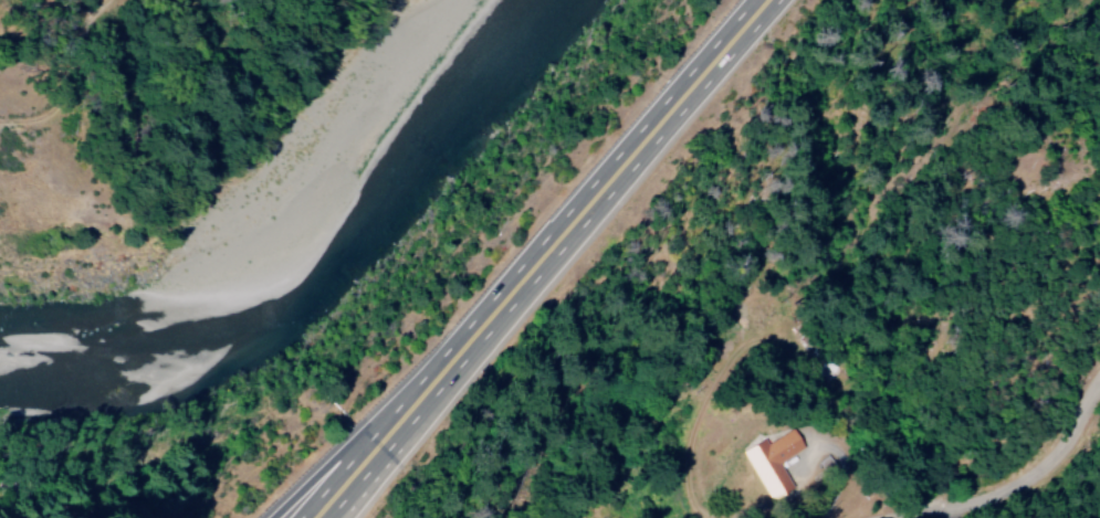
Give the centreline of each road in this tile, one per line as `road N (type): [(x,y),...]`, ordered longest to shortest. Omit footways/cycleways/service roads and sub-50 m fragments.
road 1 (trunk): [(407,416),(767,0)]
road 2 (residential): [(931,517),(973,514),(1023,491),(1054,463),(1099,391)]
road 3 (trunk): [(407,416),(290,517)]
road 4 (trunk): [(315,517),(407,416)]

